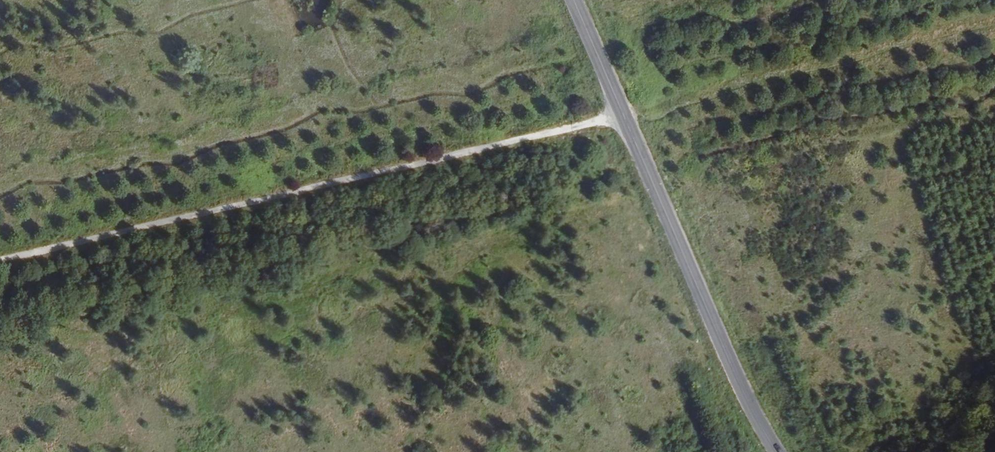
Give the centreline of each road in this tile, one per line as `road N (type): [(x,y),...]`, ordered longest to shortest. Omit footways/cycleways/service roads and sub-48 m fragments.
road 1 (track): [(0,269),(994,26)]
road 2 (secondary): [(576,0),(706,312),(775,451)]

